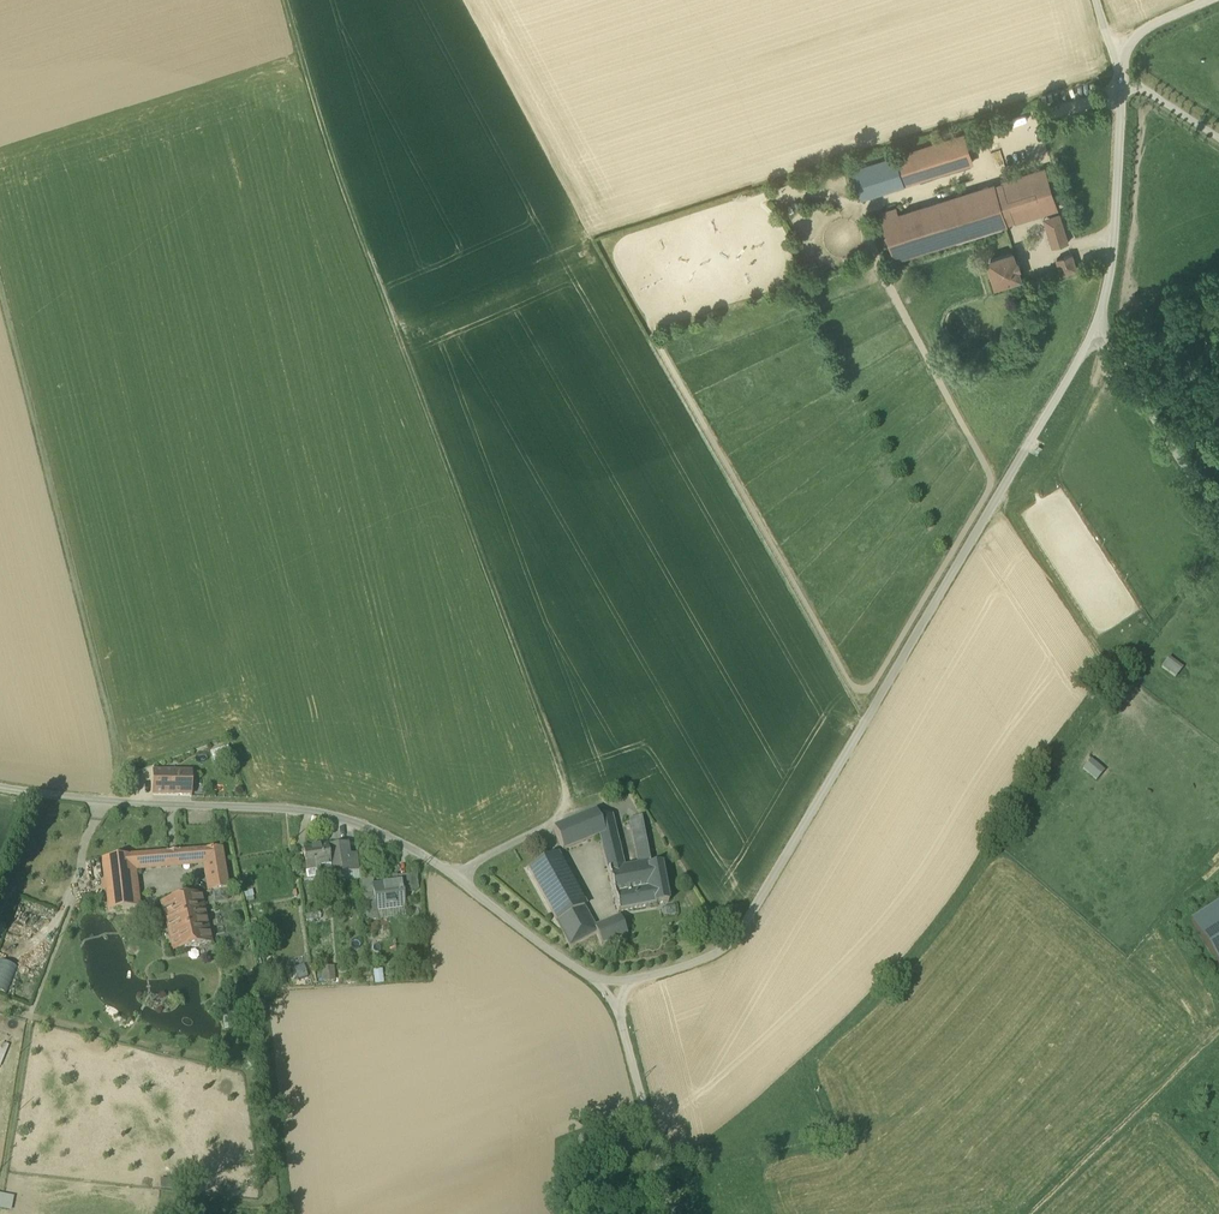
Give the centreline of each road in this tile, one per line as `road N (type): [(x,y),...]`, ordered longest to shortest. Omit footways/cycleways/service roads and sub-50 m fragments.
road 1 (track): [(526,837),(578,813),(344,188),(290,0)]
road 2 (residential): [(632,981),(722,951),(743,929),(1099,326)]
road 3 (residential): [(0,786),(127,805),(254,806),(354,821),(455,877),(594,979)]
road 4 (track): [(127,805),(0,307)]
road 5 (residential): [(1099,326),(1113,258),(1123,74)]
road 6 (residential): [(1218,517),(1099,326)]
road 7 (residential): [(620,1013),(670,1213)]
road 8 (residential): [(1123,74),(1132,36),(1212,0)]

